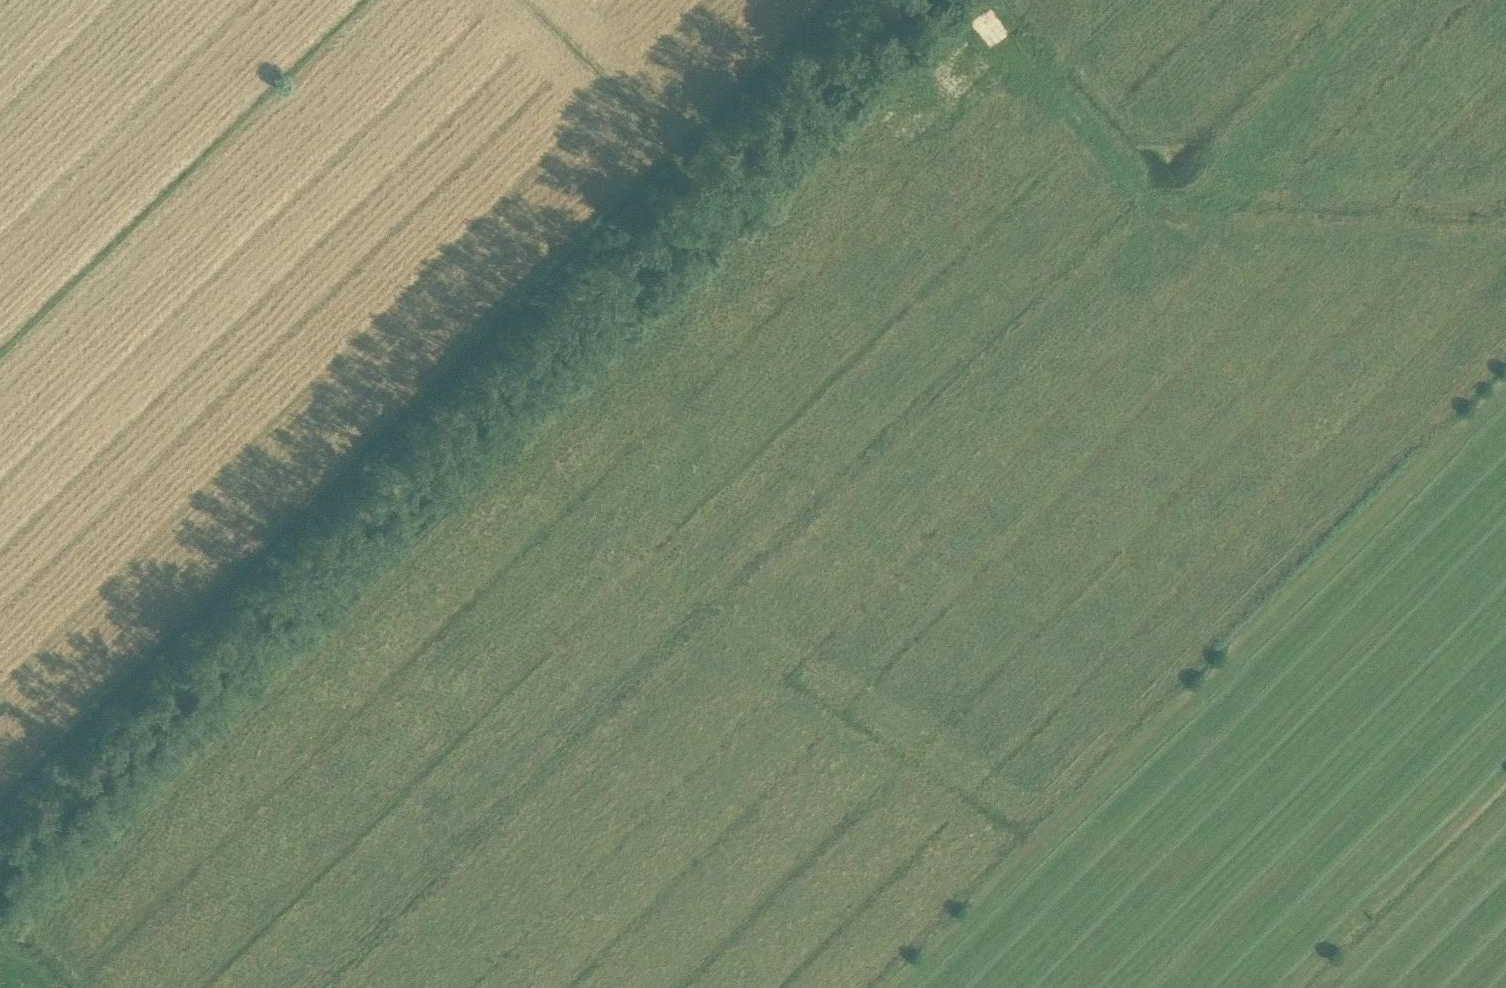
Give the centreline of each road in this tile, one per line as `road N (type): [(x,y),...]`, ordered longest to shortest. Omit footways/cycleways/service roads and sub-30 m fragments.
road 1 (unclassified): [(0,870),(904,0)]

